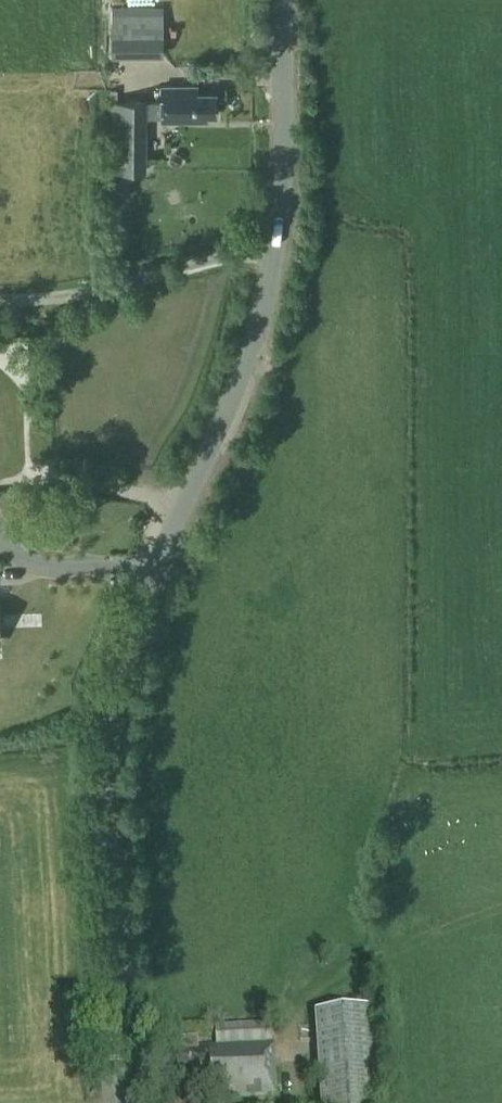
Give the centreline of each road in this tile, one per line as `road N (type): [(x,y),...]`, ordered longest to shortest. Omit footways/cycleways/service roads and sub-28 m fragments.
road 1 (unclassified): [(113,1058),(110,707),(135,611),(249,357),(273,268),(284,182),(280,0)]

